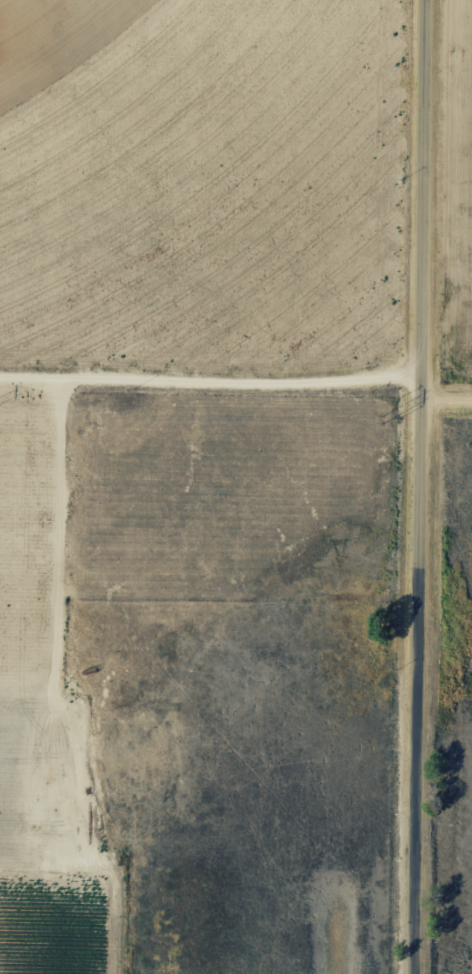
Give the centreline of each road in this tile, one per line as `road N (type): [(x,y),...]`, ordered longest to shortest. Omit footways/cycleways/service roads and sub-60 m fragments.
road 1 (residential): [(408,973),(419,0)]

